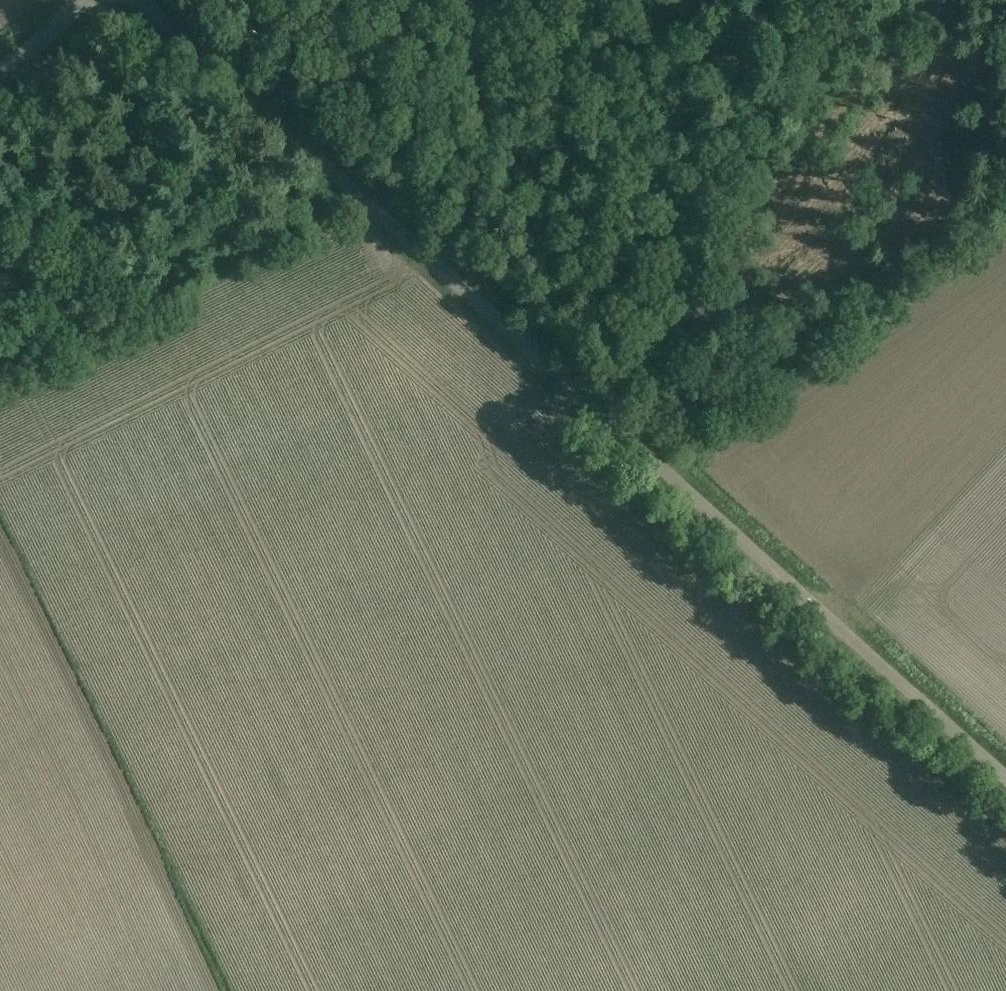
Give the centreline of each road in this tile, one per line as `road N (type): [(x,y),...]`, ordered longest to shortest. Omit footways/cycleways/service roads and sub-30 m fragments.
road 1 (unclassified): [(1005,769),(140,0)]

